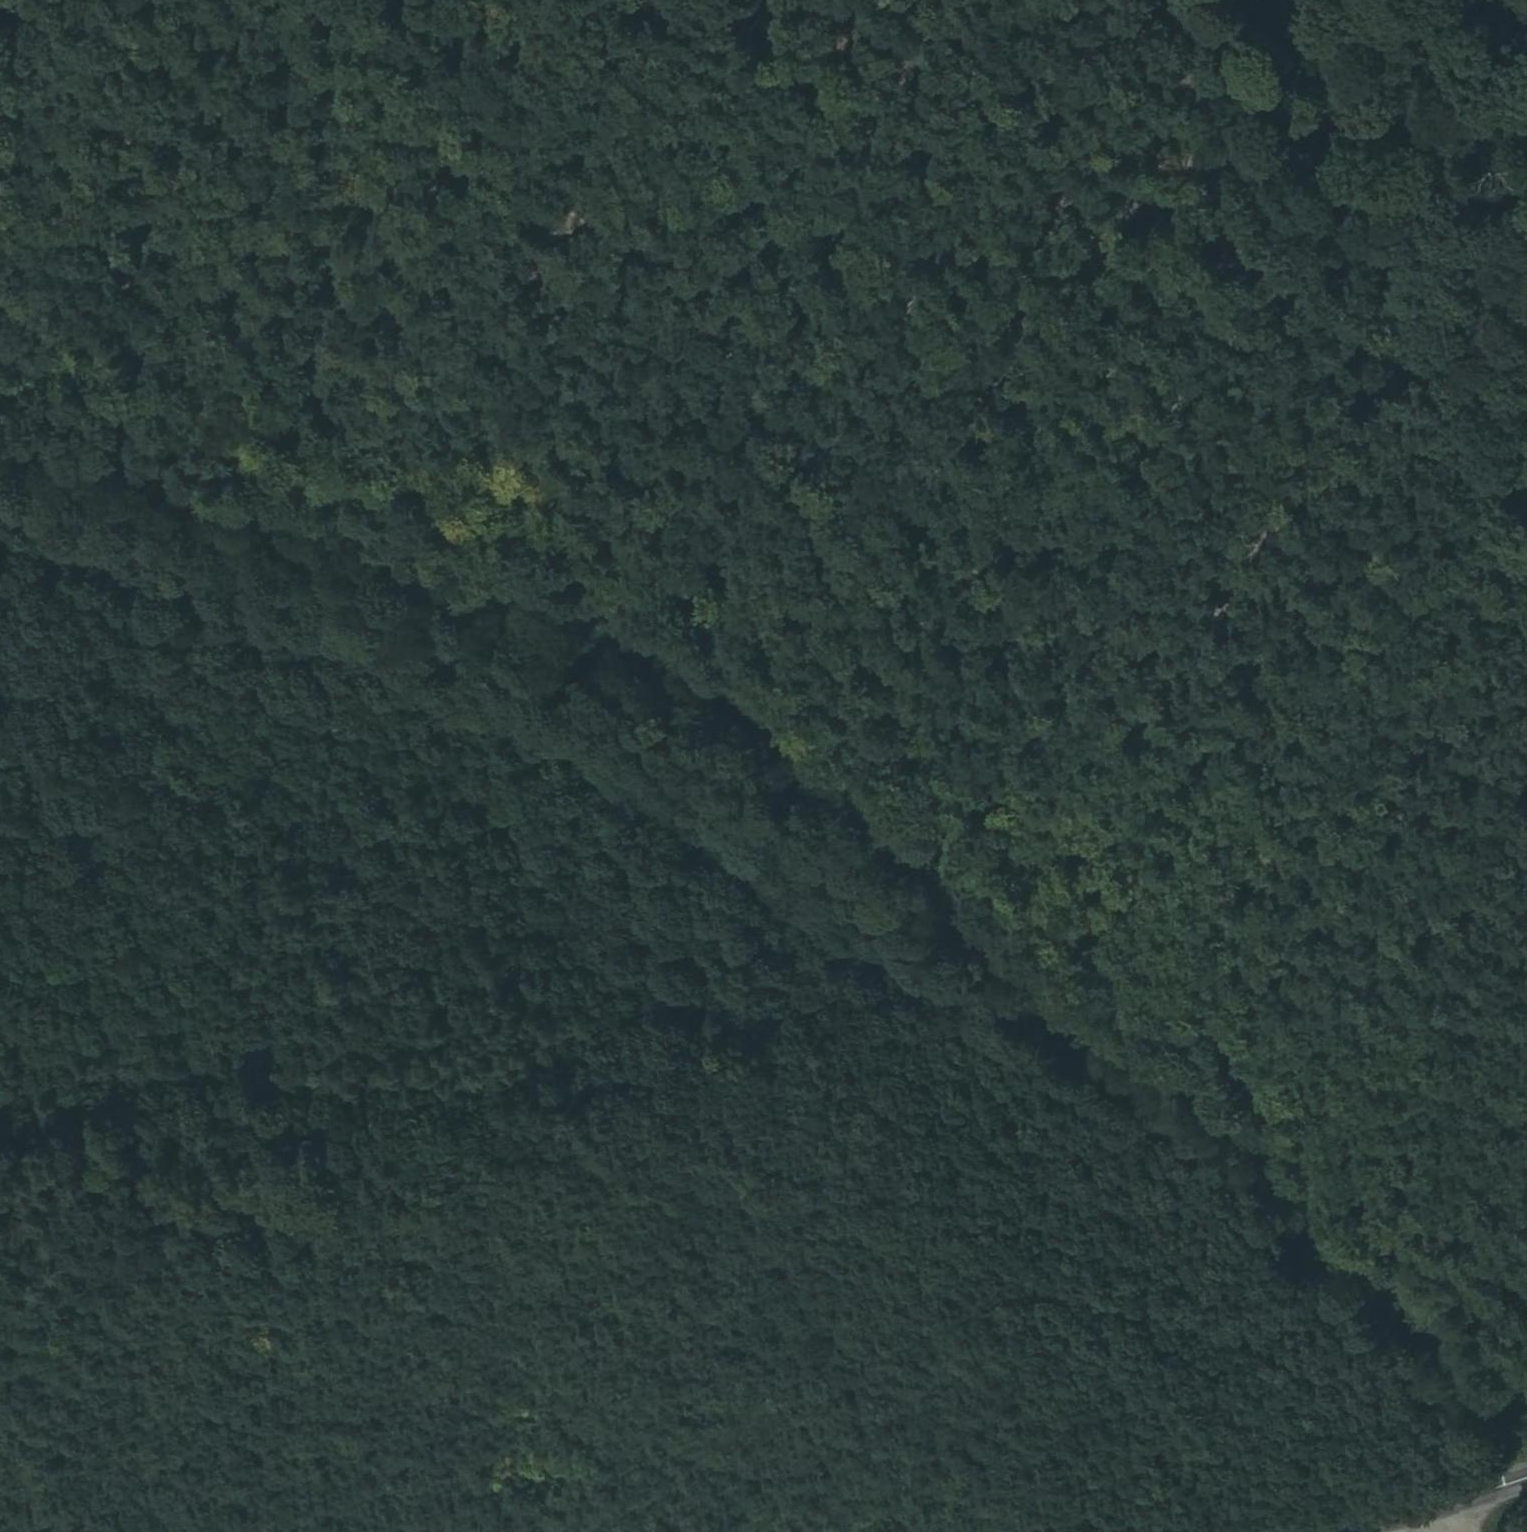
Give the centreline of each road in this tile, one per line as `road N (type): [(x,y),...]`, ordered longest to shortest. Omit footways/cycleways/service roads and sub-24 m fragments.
road 1 (track): [(0,426),(540,600),(686,662),(1036,996),(1189,1093),(1526,1443)]
road 2 (tertiary): [(1298,1531),(1457,1499),(1526,1475)]

